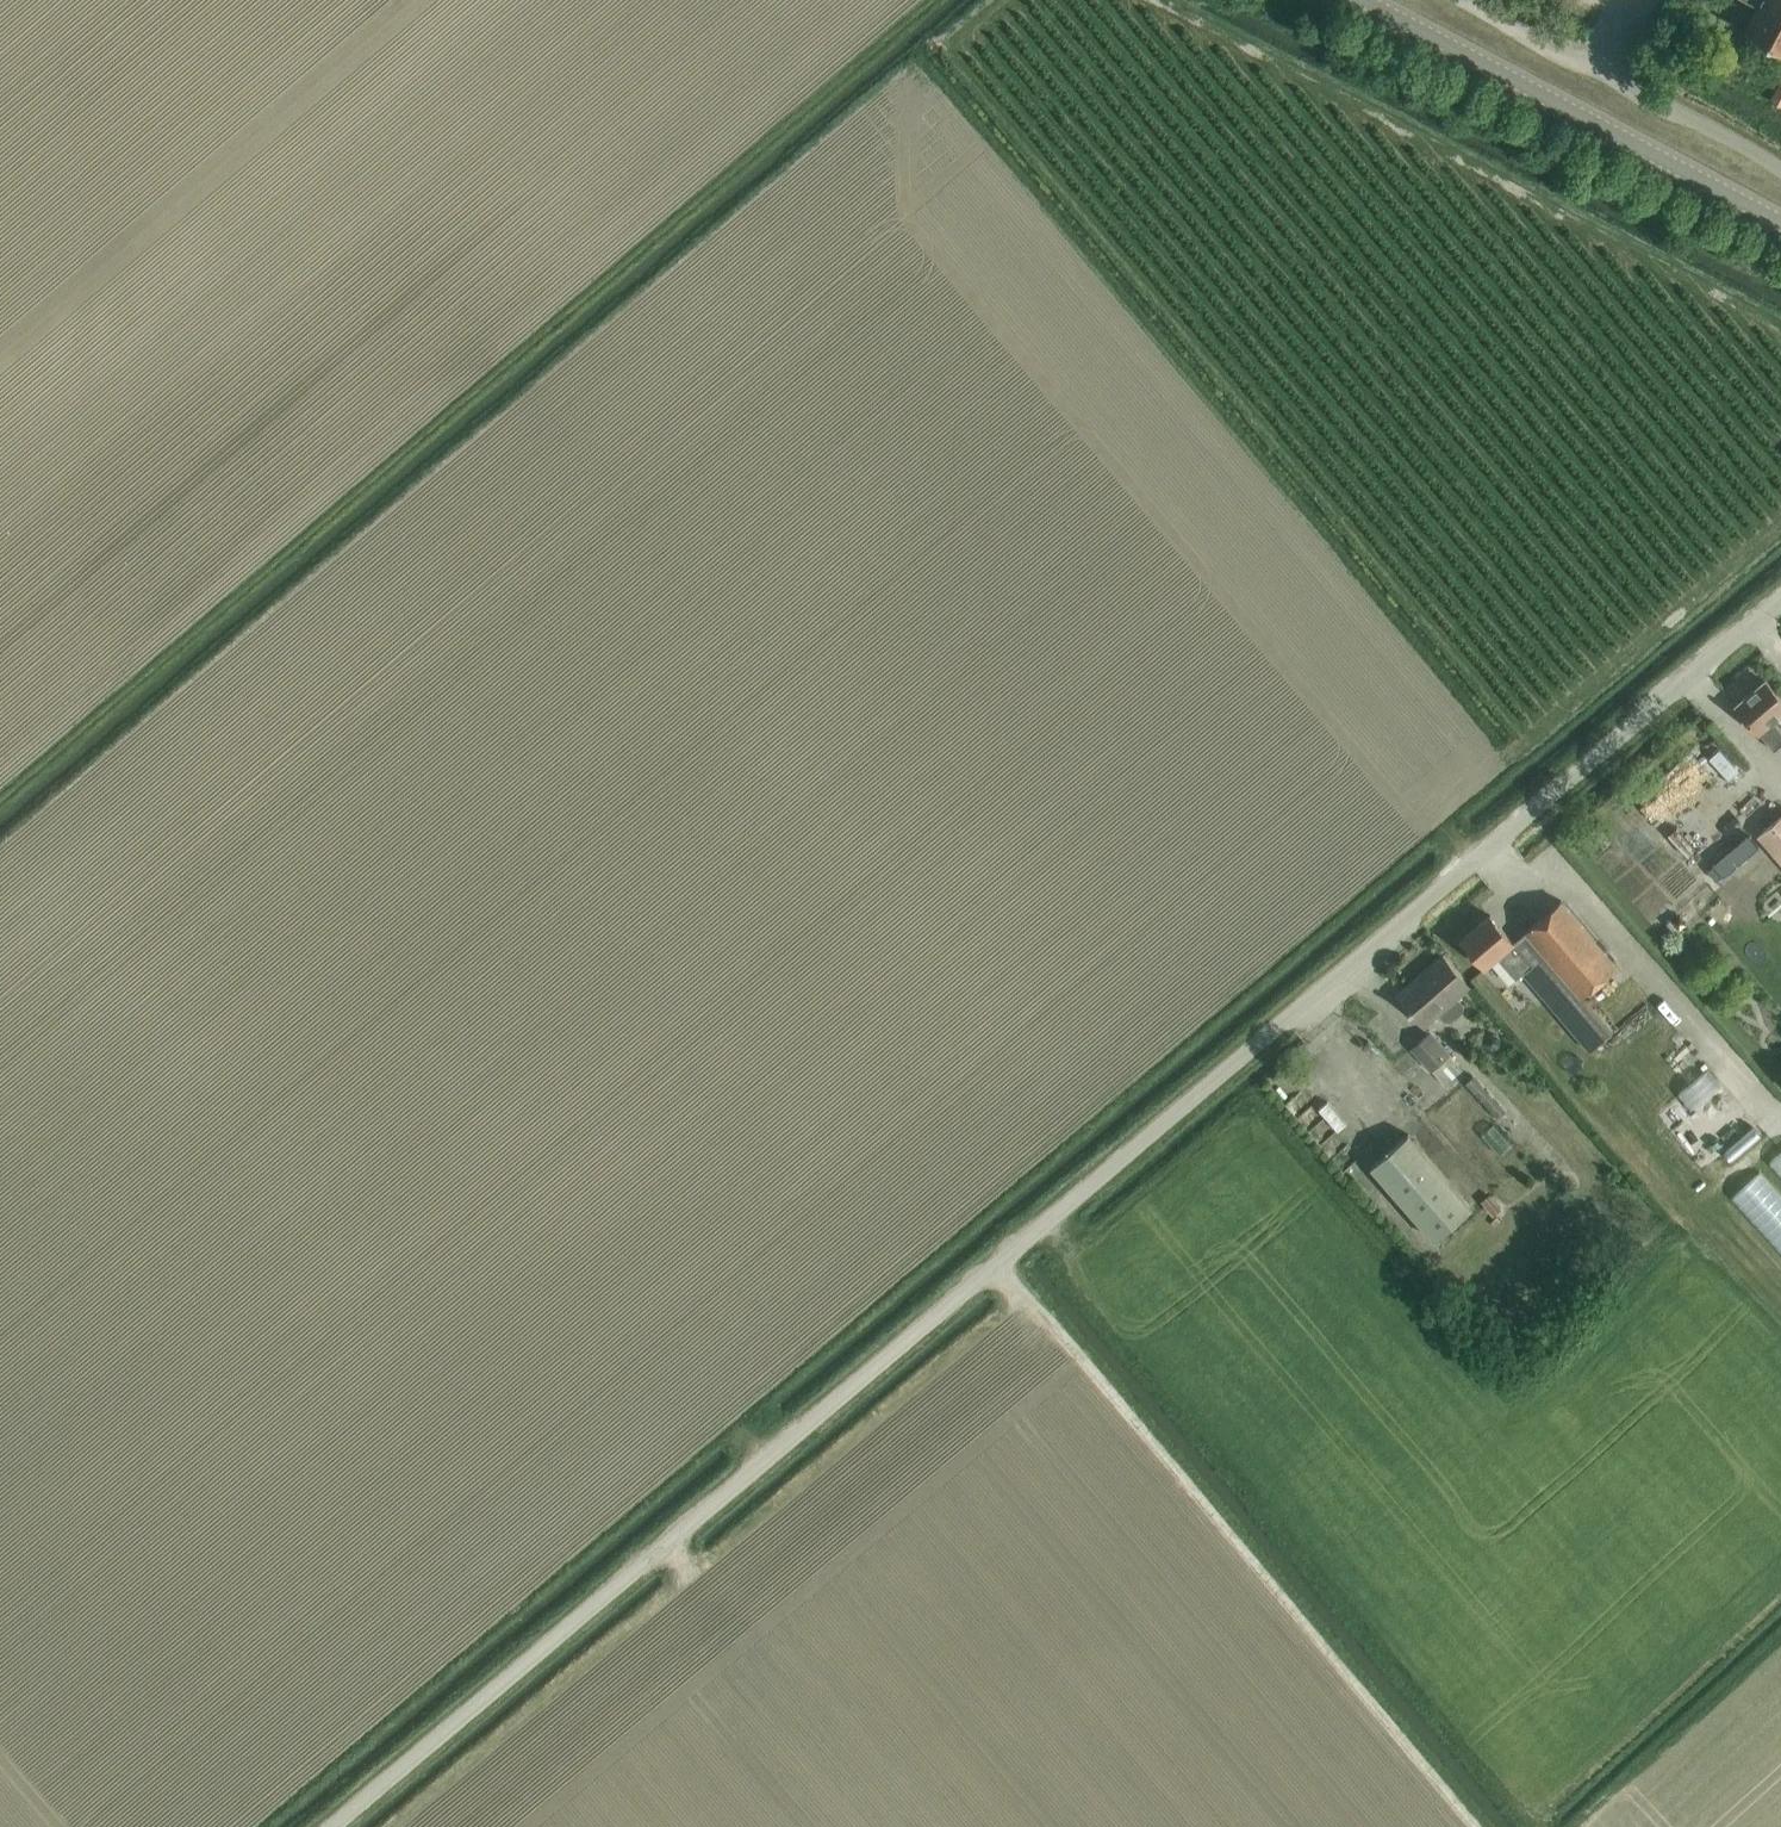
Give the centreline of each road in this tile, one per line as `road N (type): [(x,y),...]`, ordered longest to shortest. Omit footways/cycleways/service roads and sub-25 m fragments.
road 1 (unclassified): [(323,1826),(1780,589)]
road 2 (secondary): [(1780,229),(1349,0)]

